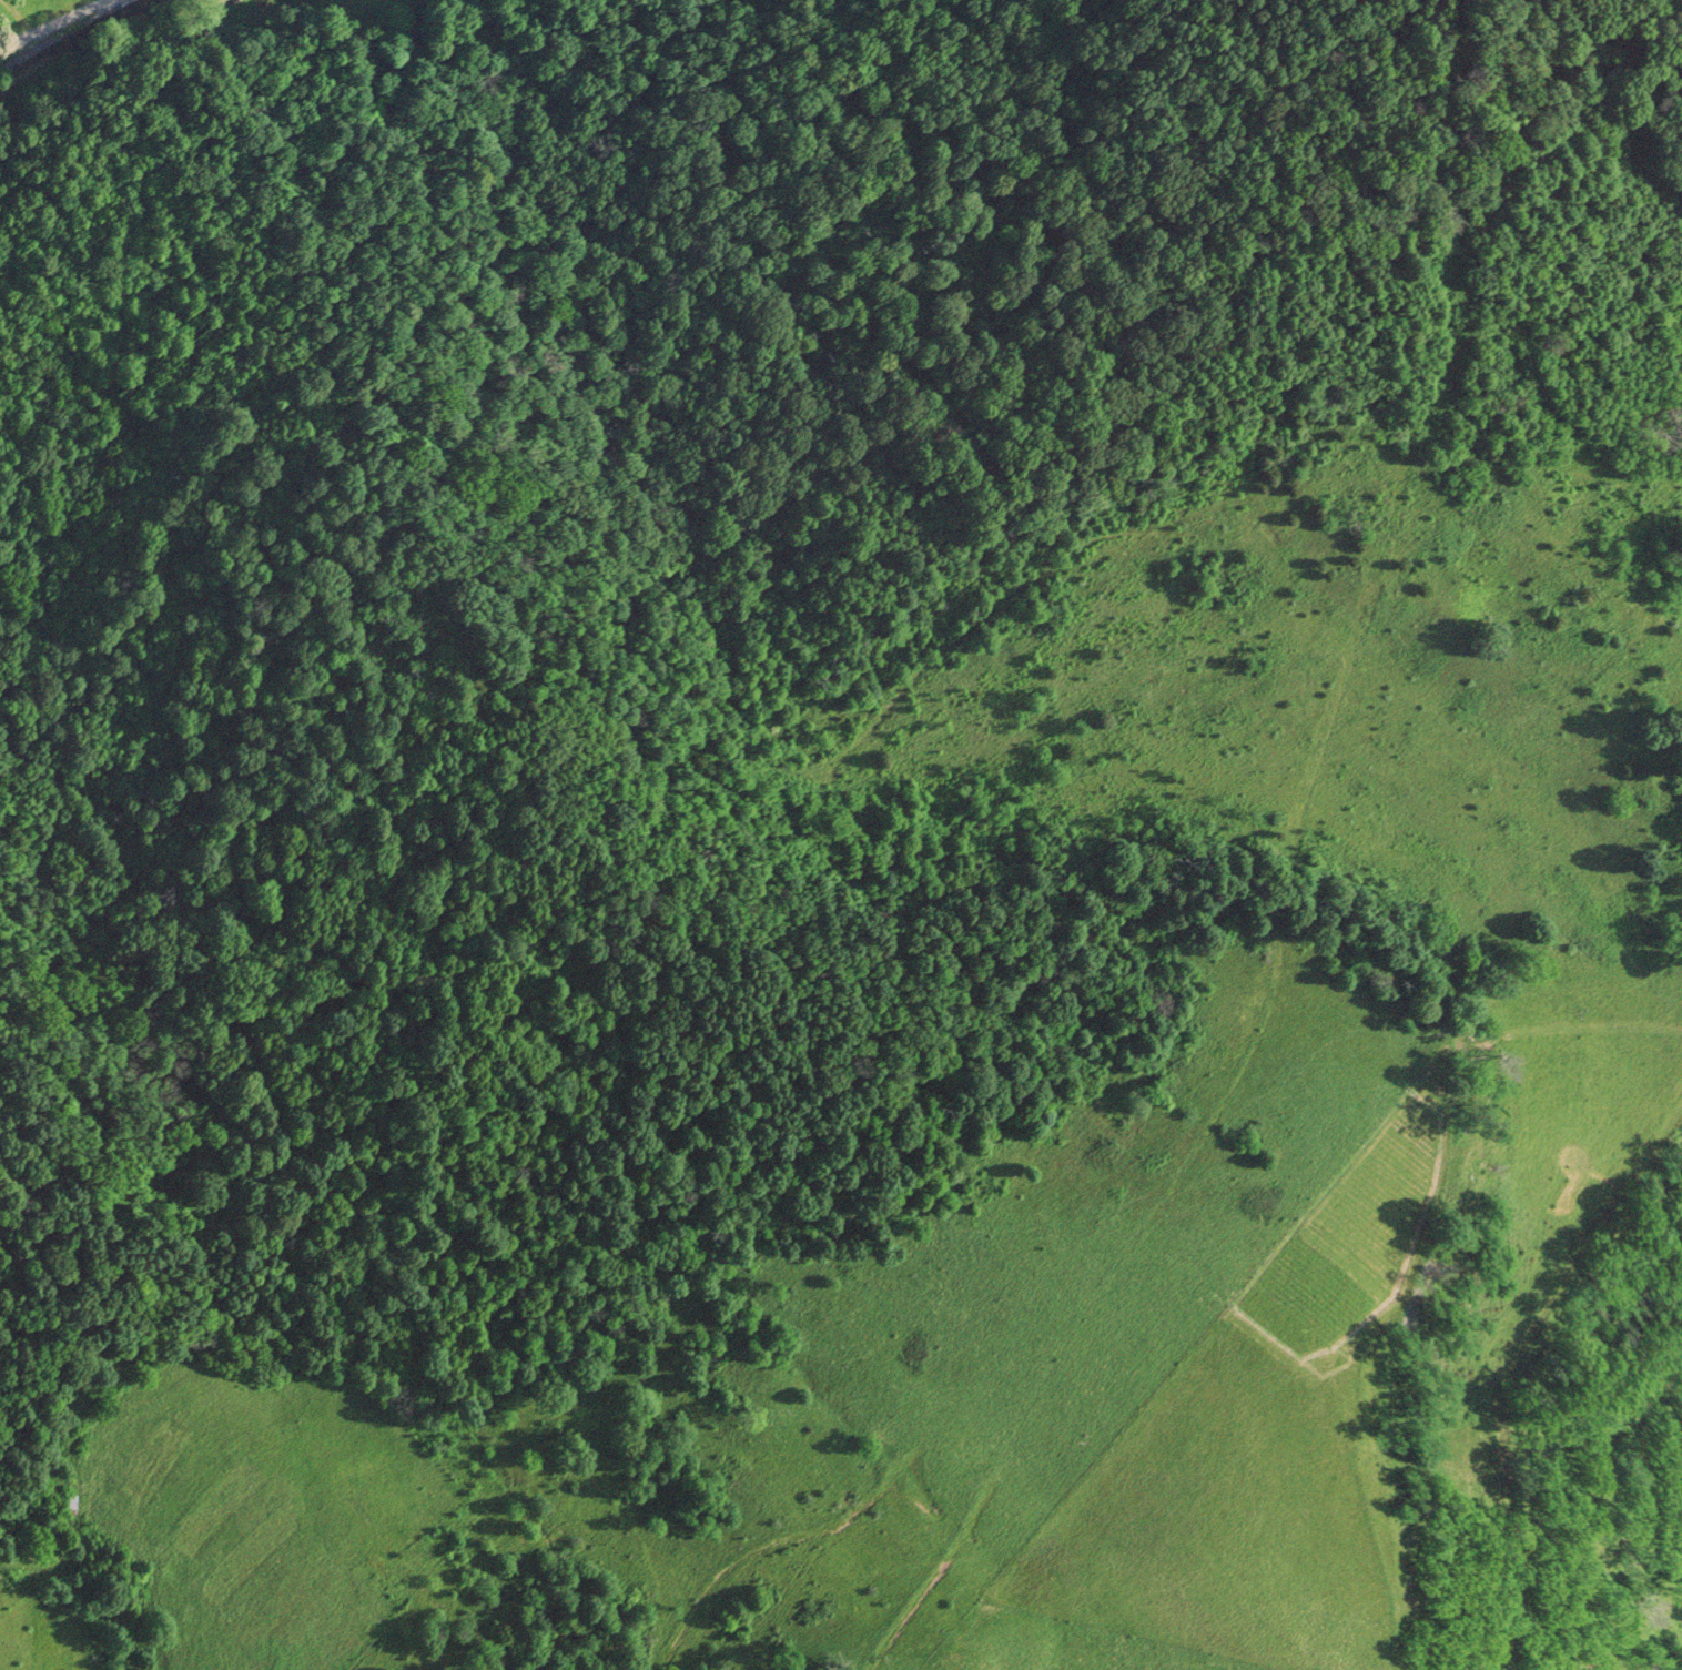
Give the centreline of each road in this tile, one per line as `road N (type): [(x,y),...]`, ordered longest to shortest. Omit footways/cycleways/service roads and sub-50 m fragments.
road 1 (residential): [(0,48),(112,0)]

